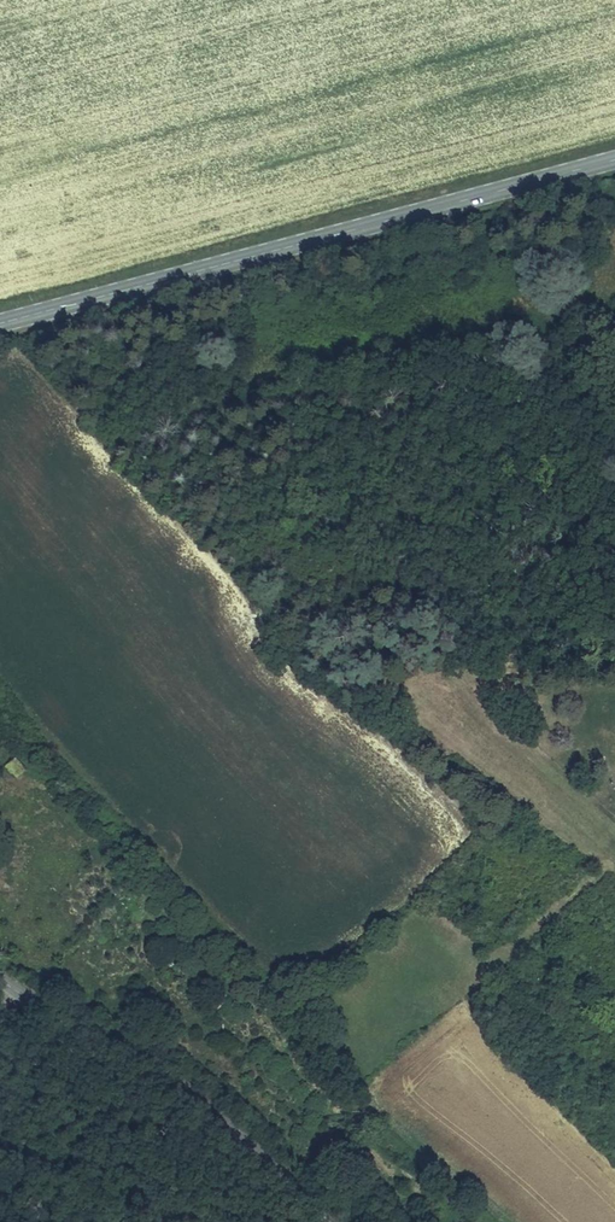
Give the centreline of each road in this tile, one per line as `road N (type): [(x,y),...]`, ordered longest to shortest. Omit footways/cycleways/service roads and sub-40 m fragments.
road 1 (secondary): [(0,322),(614,160)]
road 2 (unclassified): [(0,976),(169,1073),(333,1221)]

